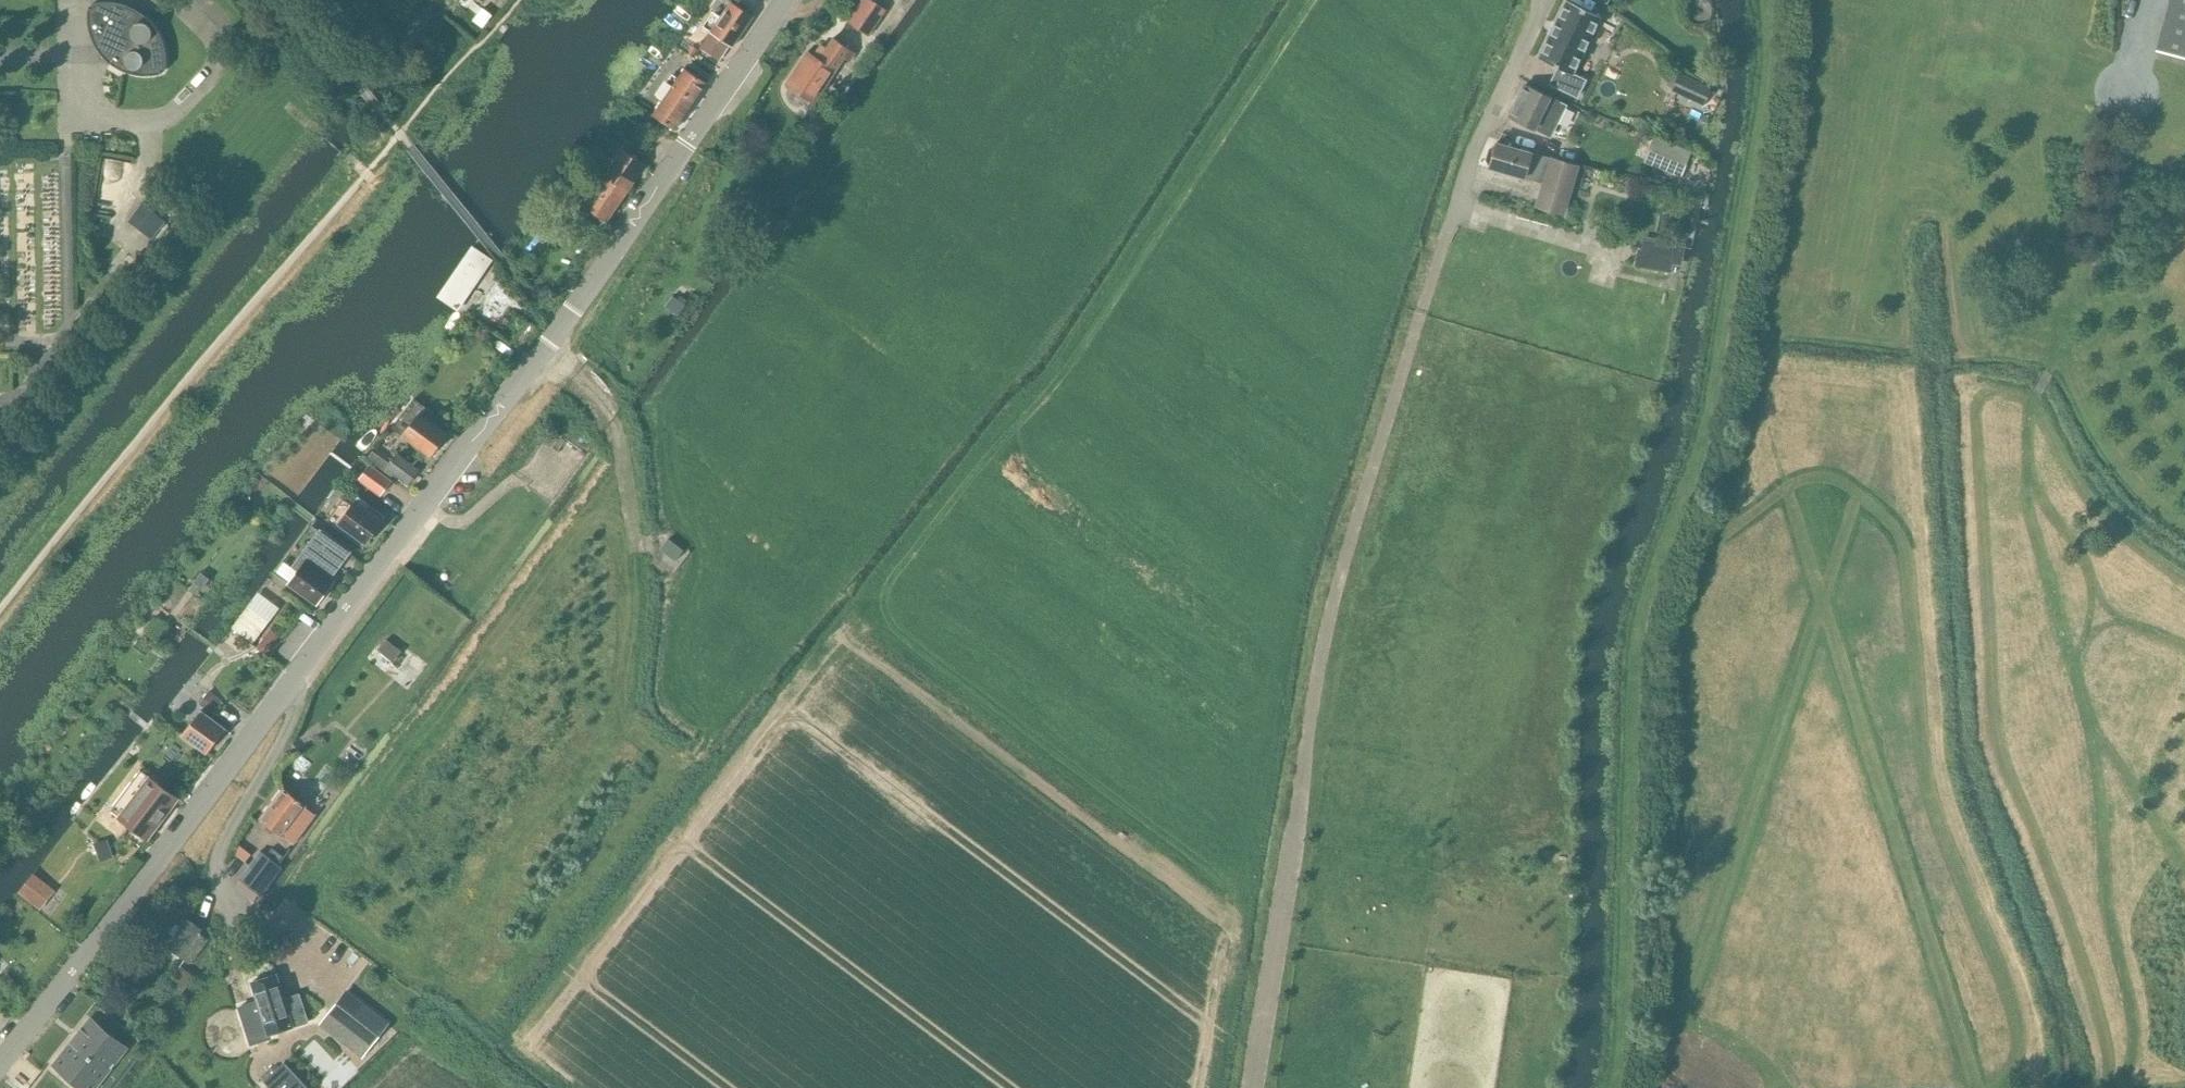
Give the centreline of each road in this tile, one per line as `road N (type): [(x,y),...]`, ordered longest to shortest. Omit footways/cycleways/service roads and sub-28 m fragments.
road 1 (unclassified): [(0,1065),(553,334),(789,0)]
road 2 (track): [(1252,1087),(1330,609),(1444,234)]
road 3 (residential): [(1444,234),(1473,146),(1540,0)]

